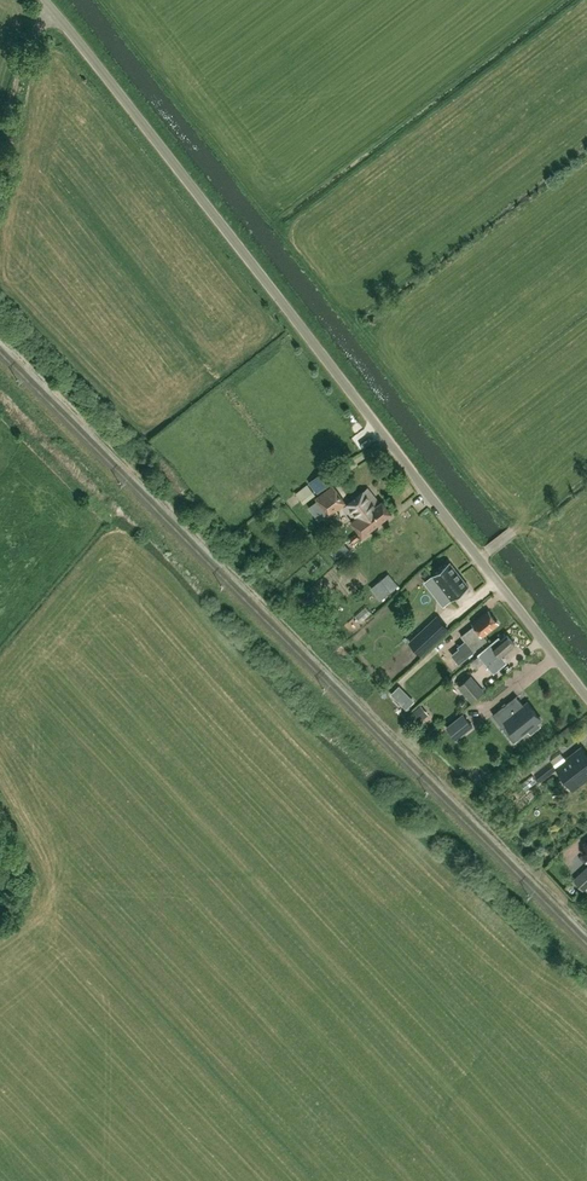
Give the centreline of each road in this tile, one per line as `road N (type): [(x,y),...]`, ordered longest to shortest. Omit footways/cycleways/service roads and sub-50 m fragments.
road 1 (unclassified): [(586,698),(44,0)]

